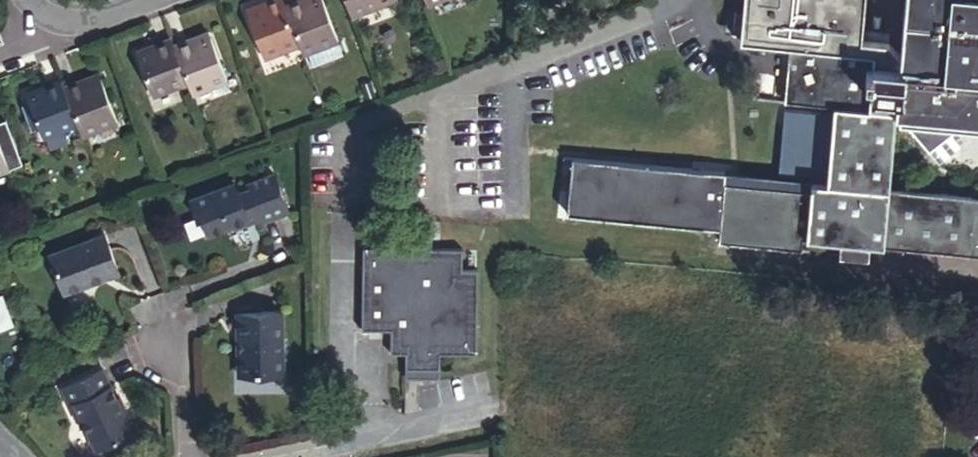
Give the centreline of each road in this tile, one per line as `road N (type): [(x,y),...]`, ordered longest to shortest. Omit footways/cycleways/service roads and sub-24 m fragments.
road 1 (residential): [(283,456),(494,409)]
road 2 (residential): [(190,456),(184,380),(158,305)]

